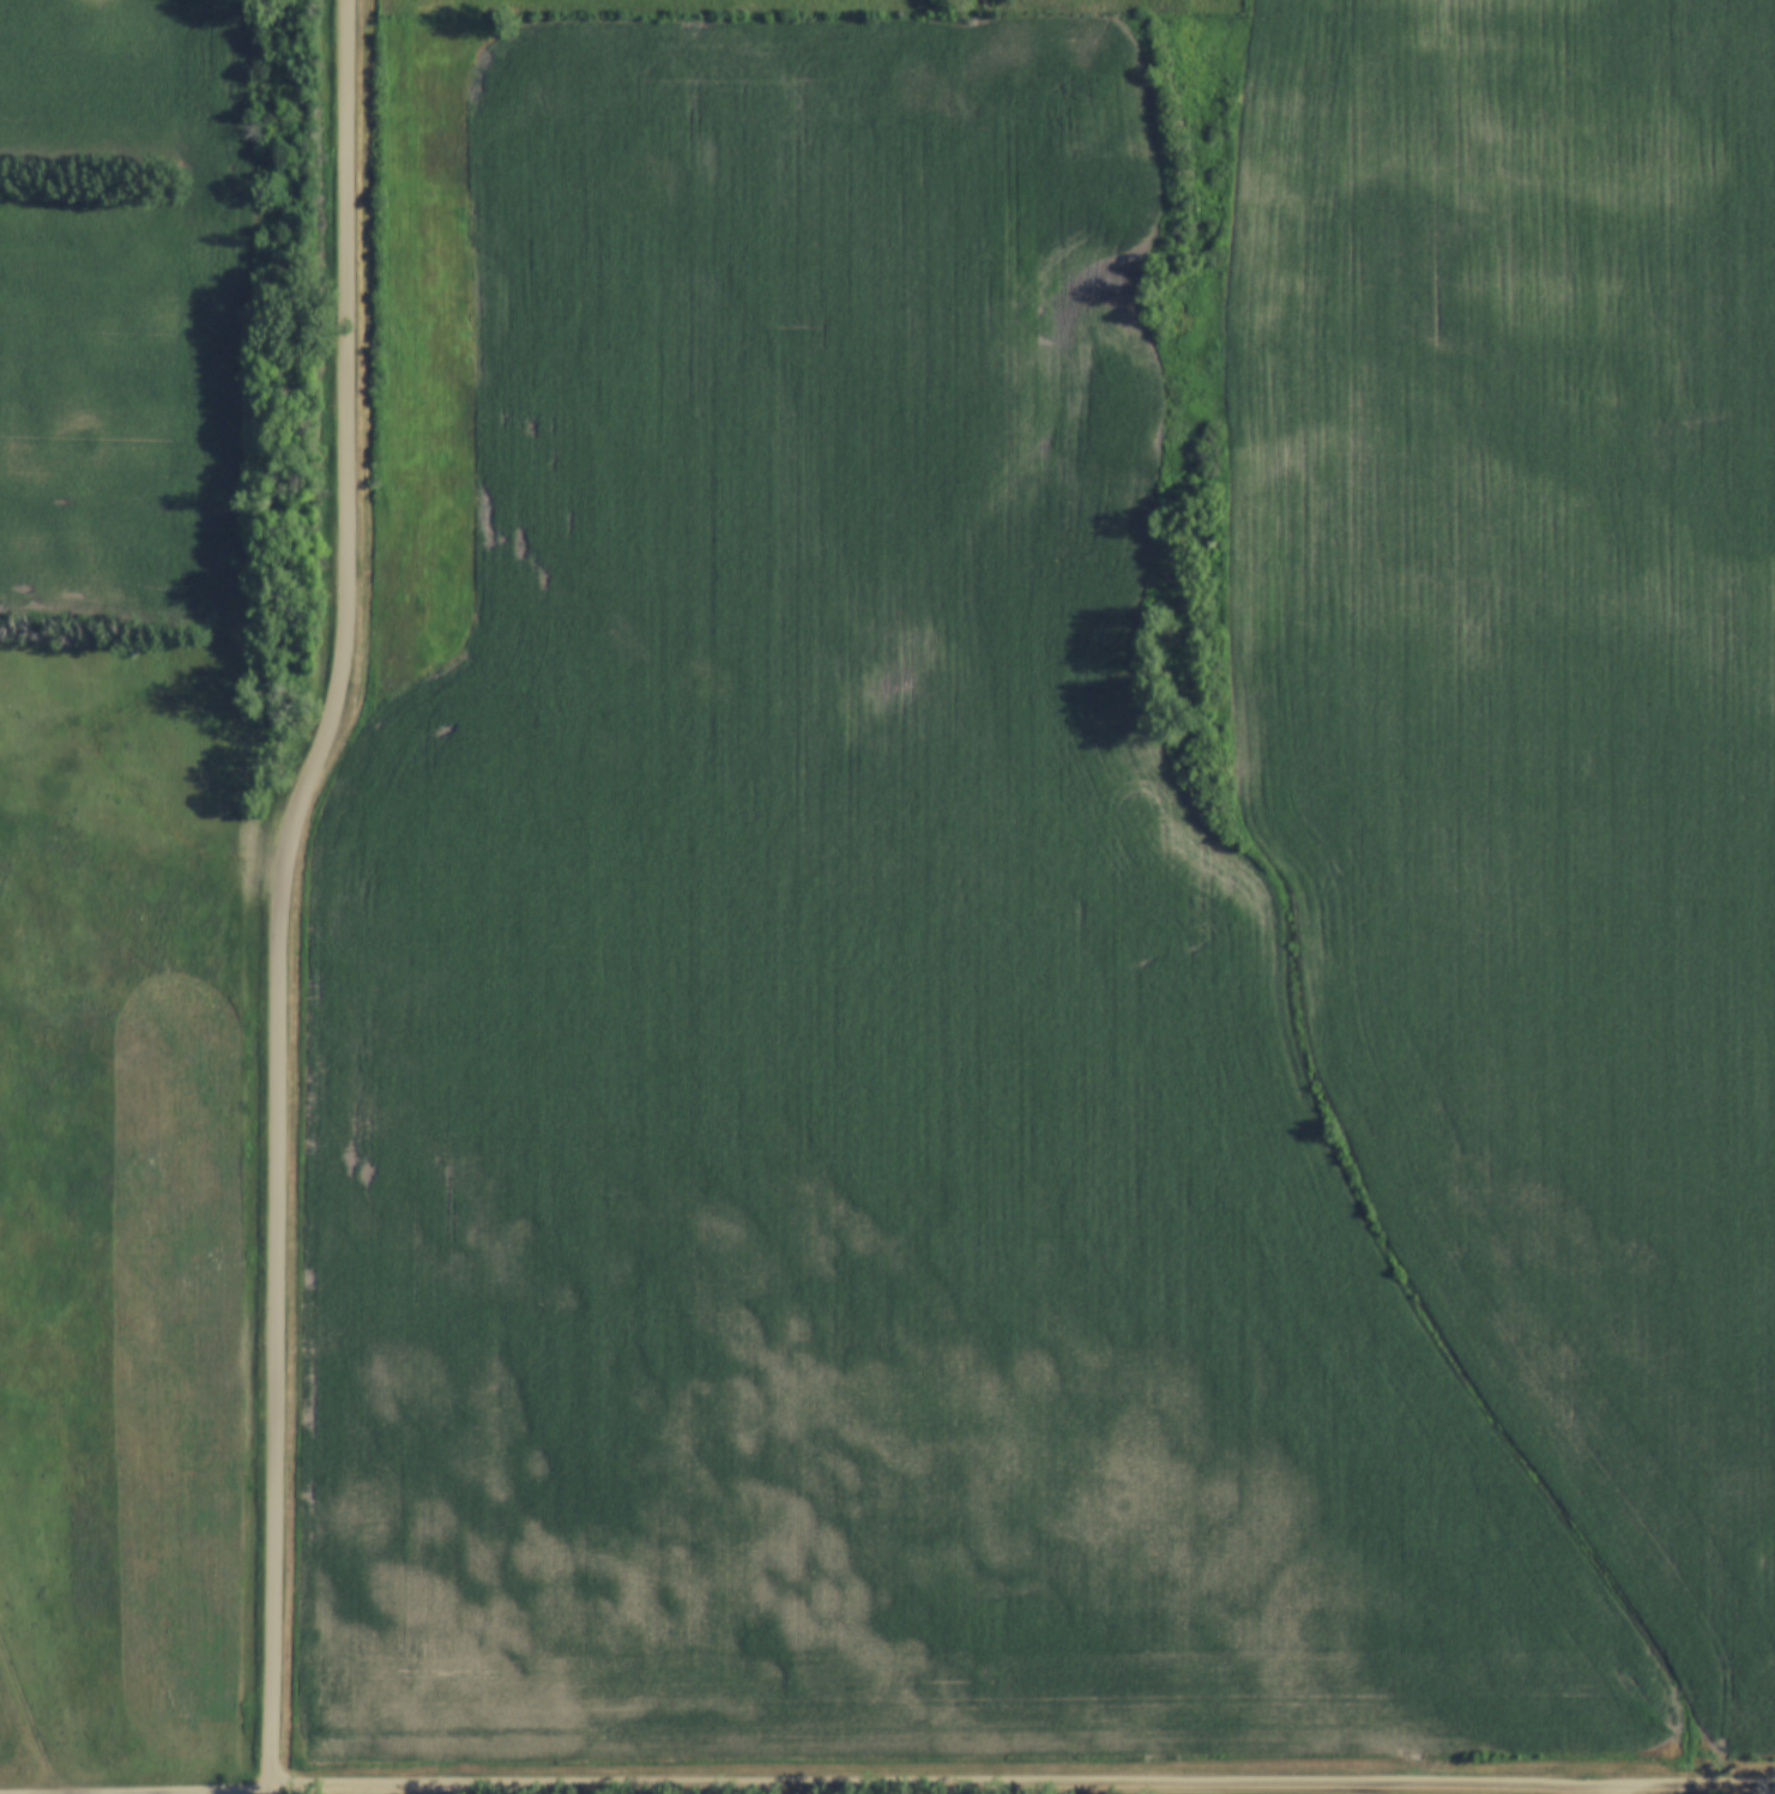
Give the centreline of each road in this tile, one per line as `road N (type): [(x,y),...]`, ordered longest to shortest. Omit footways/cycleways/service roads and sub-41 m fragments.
road 1 (residential): [(268,1793),(282,1563),(290,856),(343,711),(354,612),(354,0)]
road 2 (residential): [(1774,1790),(268,1790)]
road 3 (track): [(59,1793),(268,1790)]

